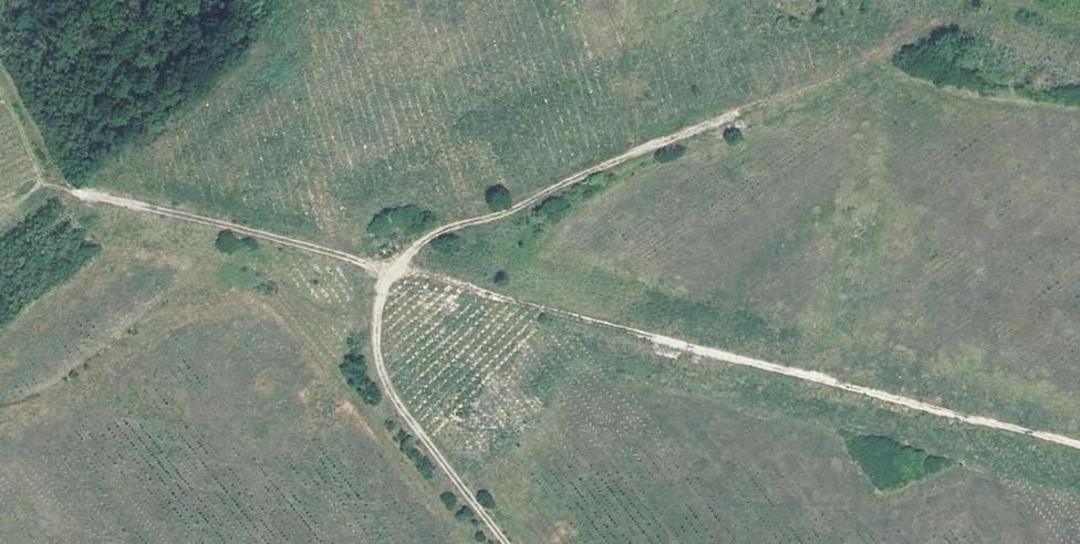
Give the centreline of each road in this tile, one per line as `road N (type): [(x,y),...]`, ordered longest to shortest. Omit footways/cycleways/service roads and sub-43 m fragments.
road 1 (track): [(1079,445),(86,192)]
road 2 (track): [(505,543),(384,385),(376,319),(388,268),(434,235),(883,54),(917,31),(909,0)]

